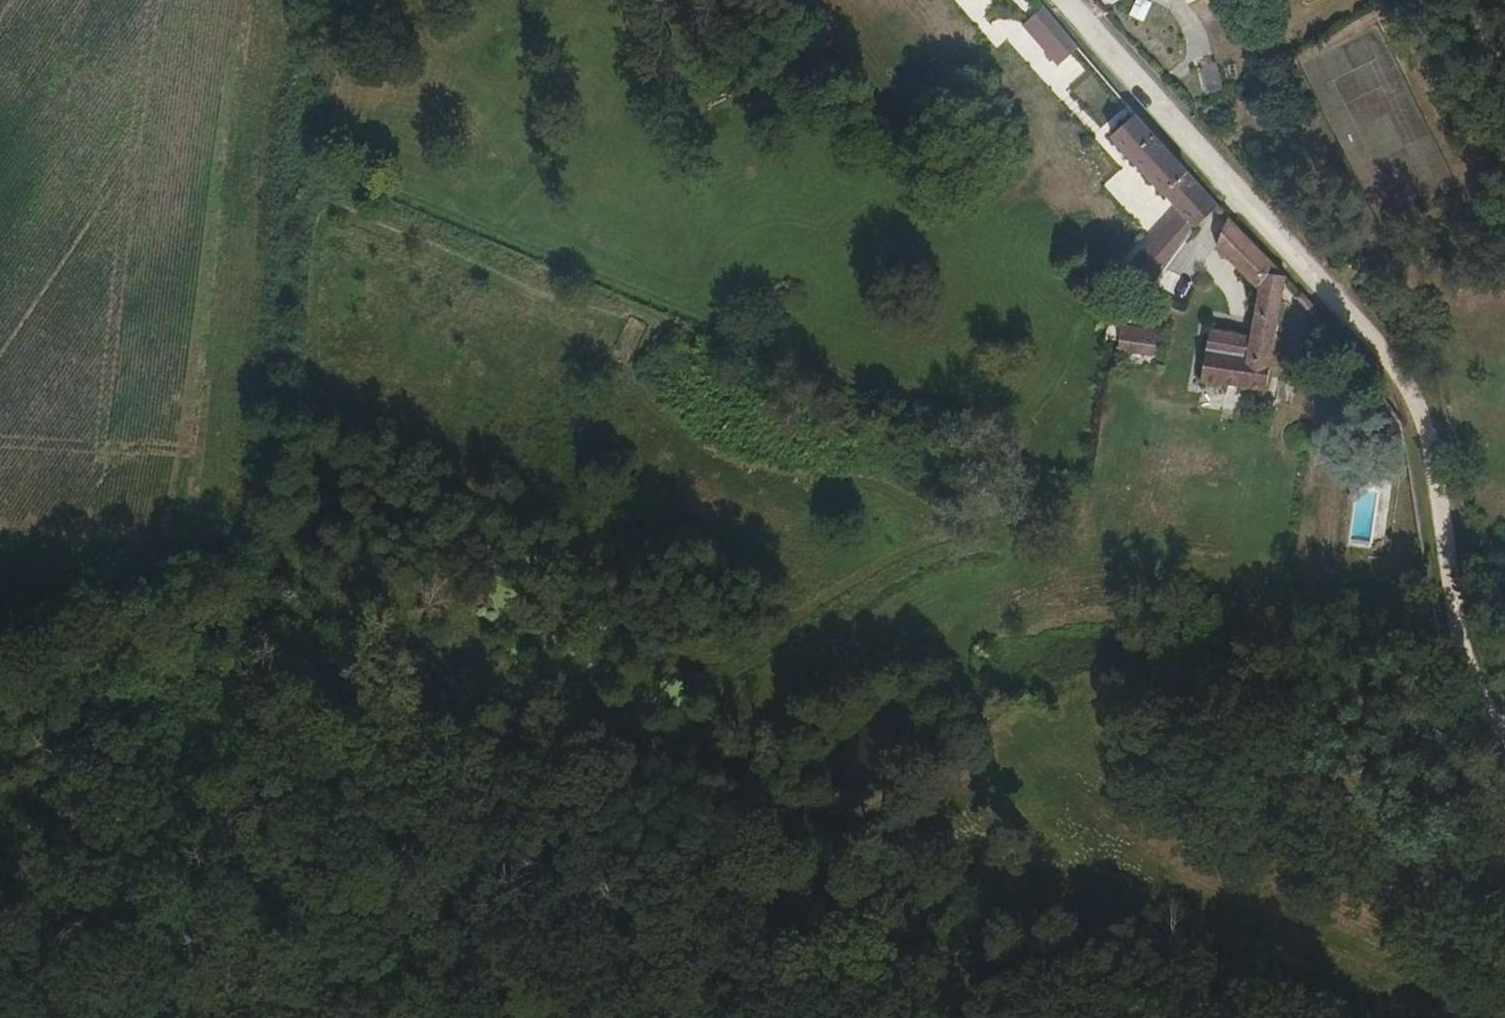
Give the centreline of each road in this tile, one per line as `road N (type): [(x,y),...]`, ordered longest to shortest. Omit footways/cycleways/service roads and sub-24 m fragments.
road 1 (unclassified): [(1504,744),(1439,652),(1389,386),(1055,0)]

